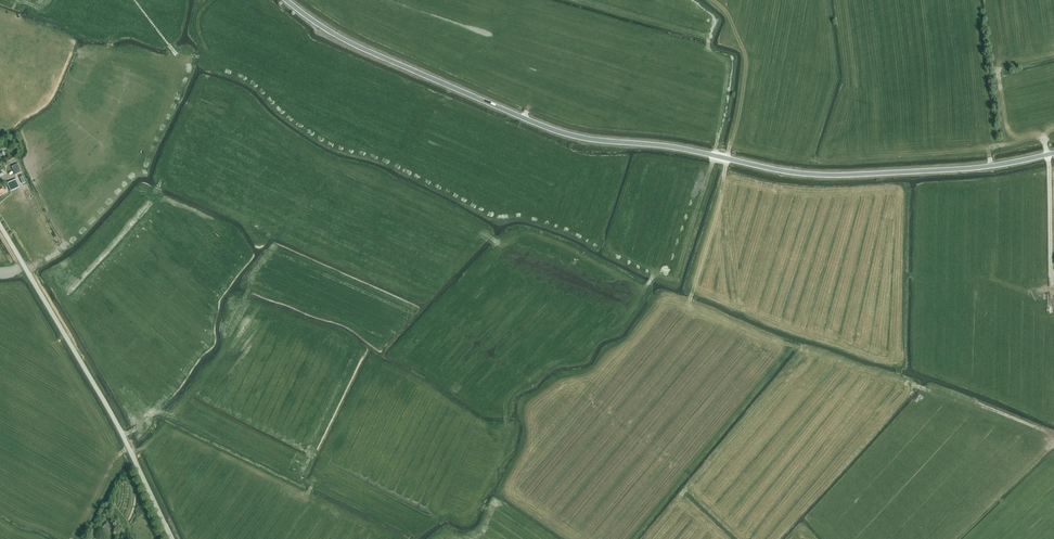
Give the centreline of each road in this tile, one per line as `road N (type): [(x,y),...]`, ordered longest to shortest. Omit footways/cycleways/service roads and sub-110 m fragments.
road 1 (tertiary): [(721,157),(545,128),(350,43),(286,0)]
road 2 (tertiary): [(172,538),(106,405),(0,225)]
road 3 (tertiary): [(721,157),(837,175),(968,168),(1053,153)]

